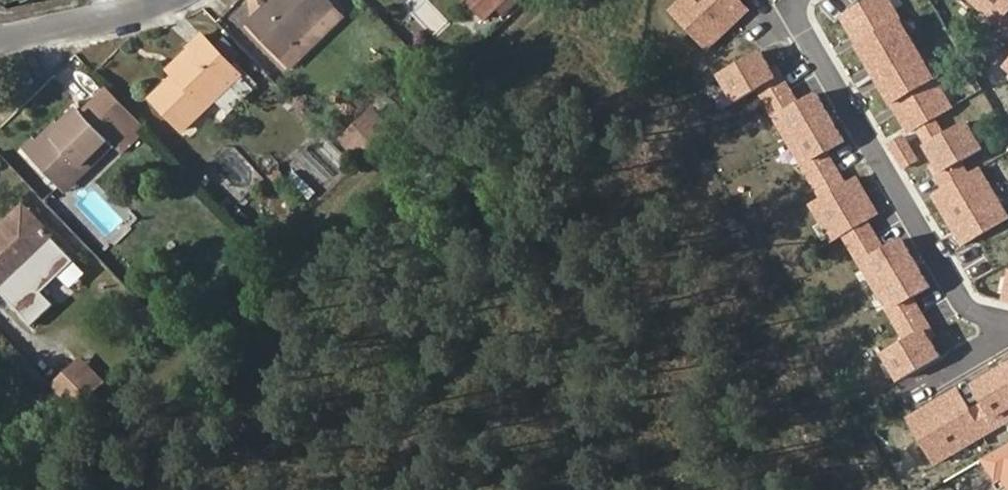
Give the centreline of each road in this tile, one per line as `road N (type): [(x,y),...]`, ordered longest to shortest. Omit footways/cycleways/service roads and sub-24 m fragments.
road 1 (track): [(599,0),(75,489)]
road 2 (residential): [(810,0),(976,307),(1007,315)]
road 3 (residential): [(170,0),(0,40)]

